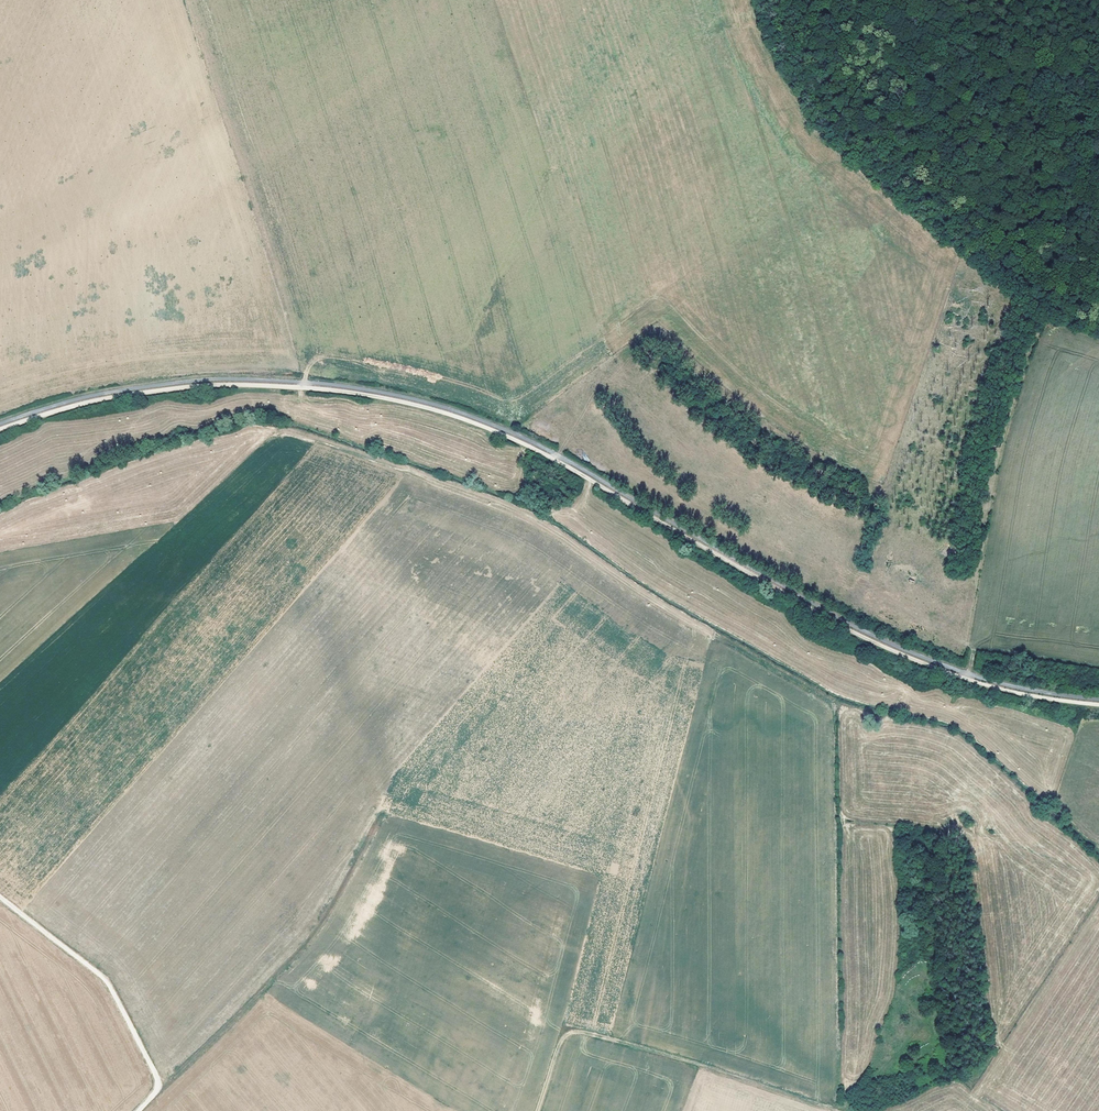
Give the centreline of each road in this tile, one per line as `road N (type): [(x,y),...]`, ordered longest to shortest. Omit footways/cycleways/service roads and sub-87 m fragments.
road 1 (track): [(1098,703),(990,686),(887,648),(555,460),(429,409),(343,391),(217,384),(89,402),(0,430)]
road 2 (track): [(834,1110),(573,1032),(538,1110)]
road 3 (track): [(0,896),(106,979),(157,1076),(157,1093),(138,1110)]
road 4 (track): [(885,1110),(953,1084),(996,1110)]

